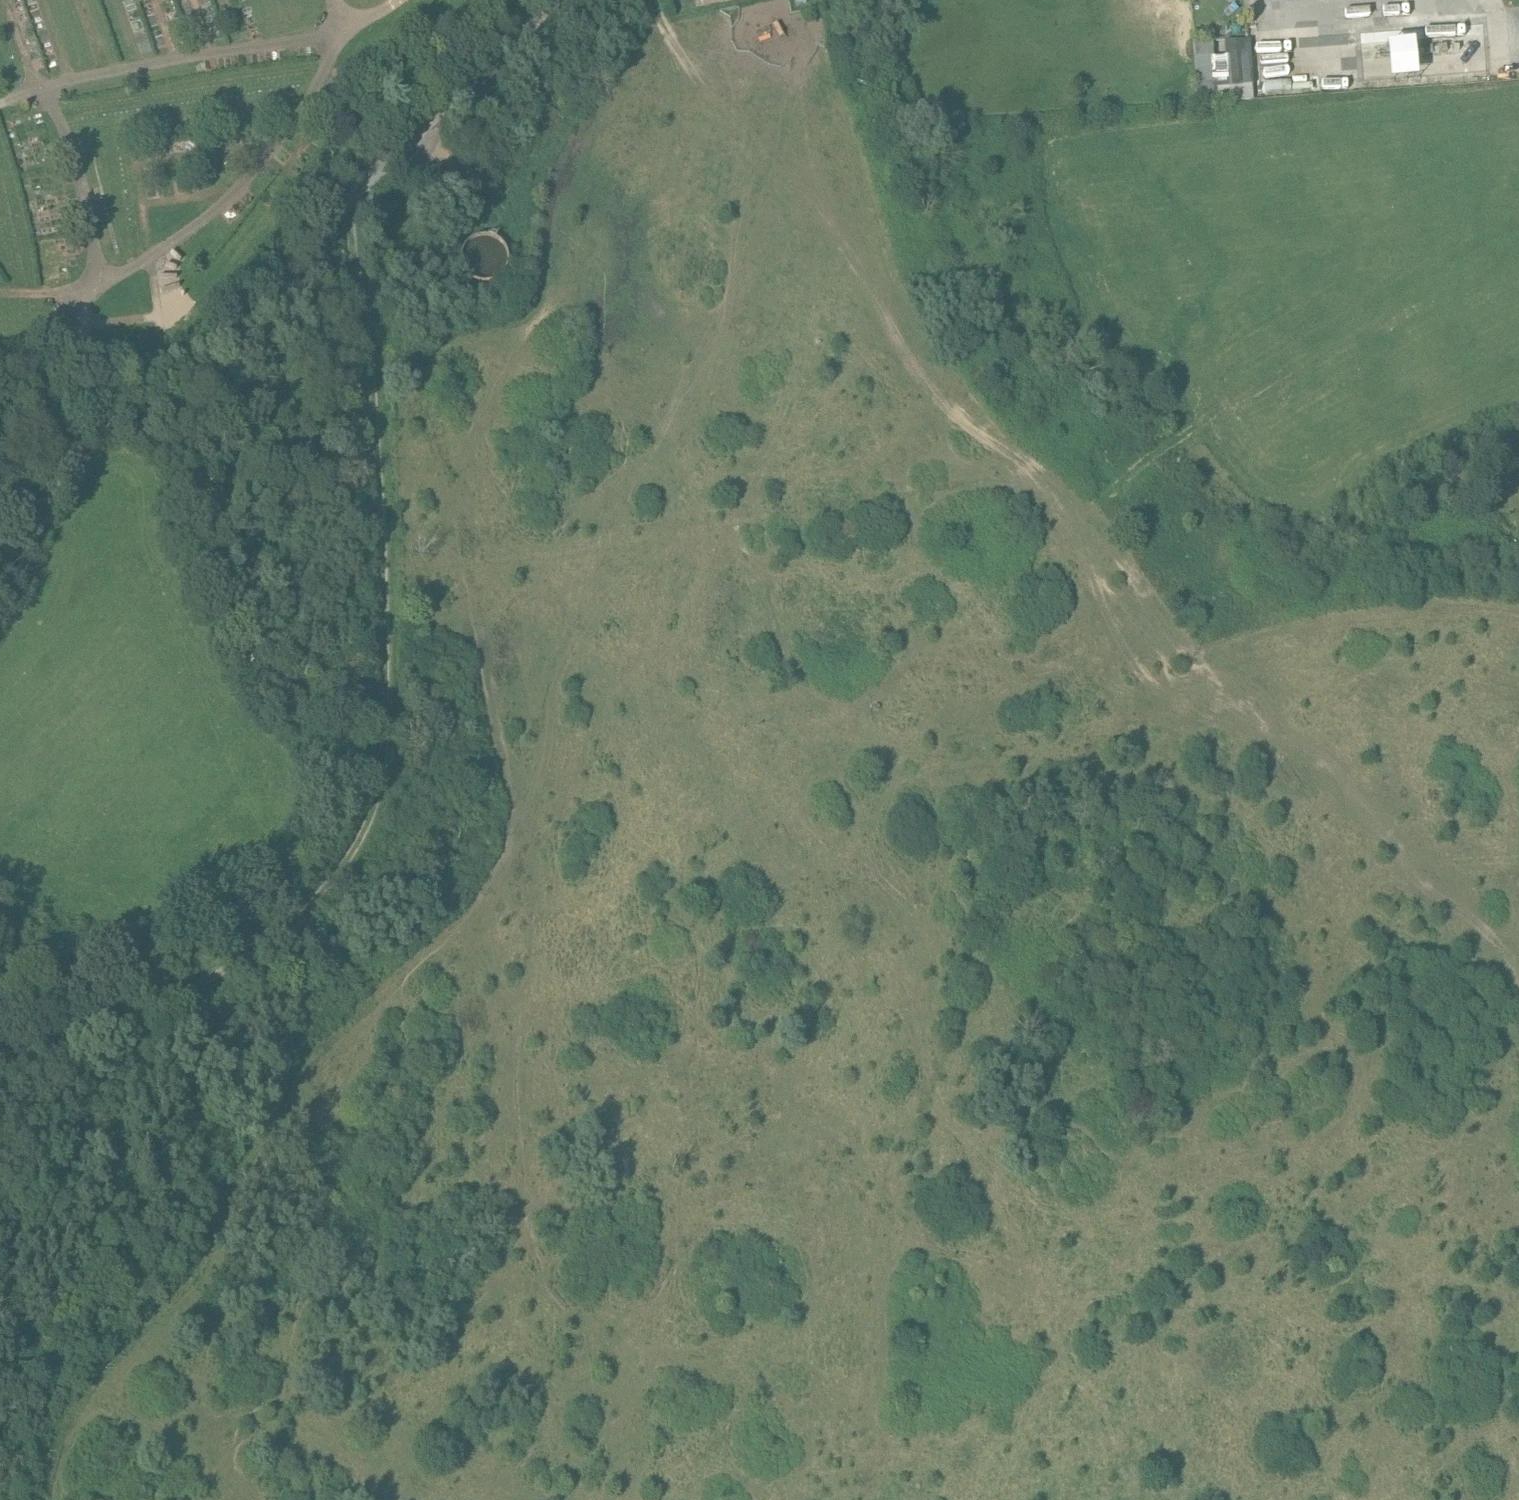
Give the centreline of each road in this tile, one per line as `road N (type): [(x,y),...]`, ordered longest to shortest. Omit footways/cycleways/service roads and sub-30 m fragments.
road 1 (track): [(0,1070),(121,1039),(223,997),(295,941),(353,858),(378,764),(353,202),(375,161),(561,0)]

